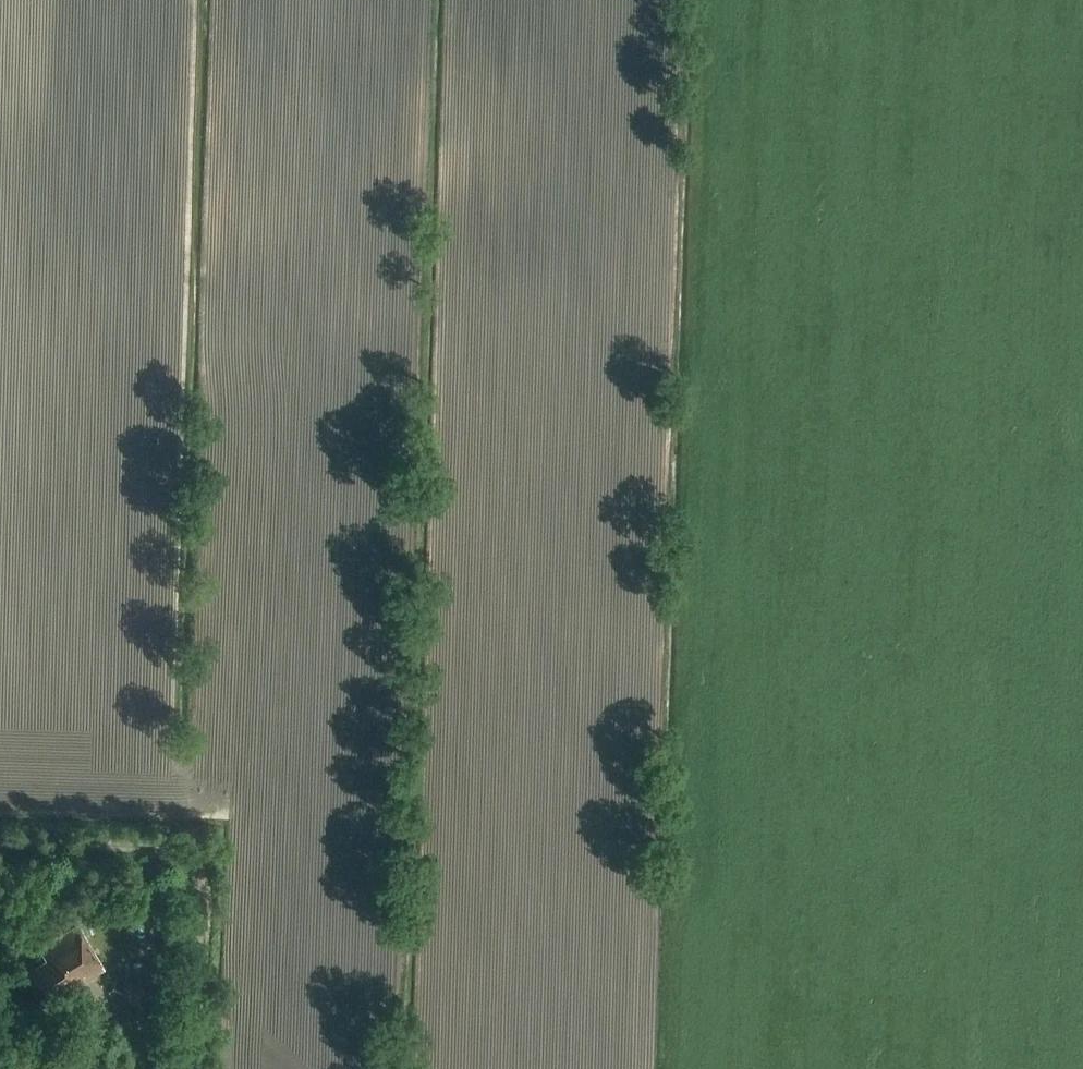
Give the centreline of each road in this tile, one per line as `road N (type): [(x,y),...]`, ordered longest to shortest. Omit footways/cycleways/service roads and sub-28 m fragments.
road 1 (track): [(0,837),(152,843),(194,869),(206,892),(199,1068)]

